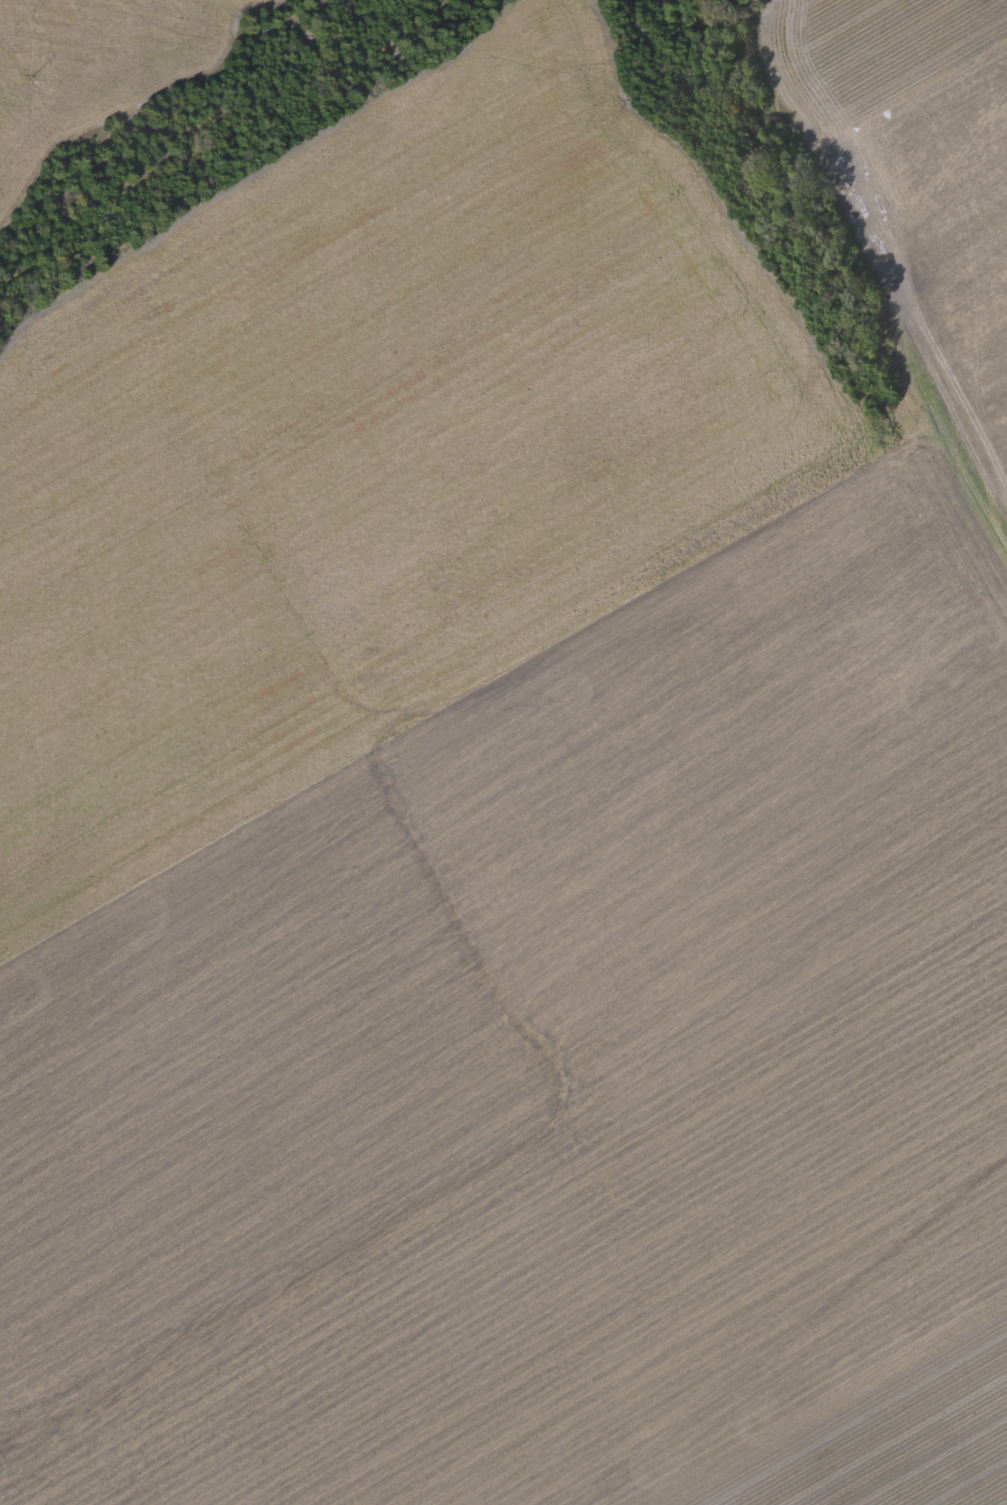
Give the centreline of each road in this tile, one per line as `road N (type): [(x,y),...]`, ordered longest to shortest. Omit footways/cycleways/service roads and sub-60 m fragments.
road 1 (residential): [(882,305),(1006,543)]

